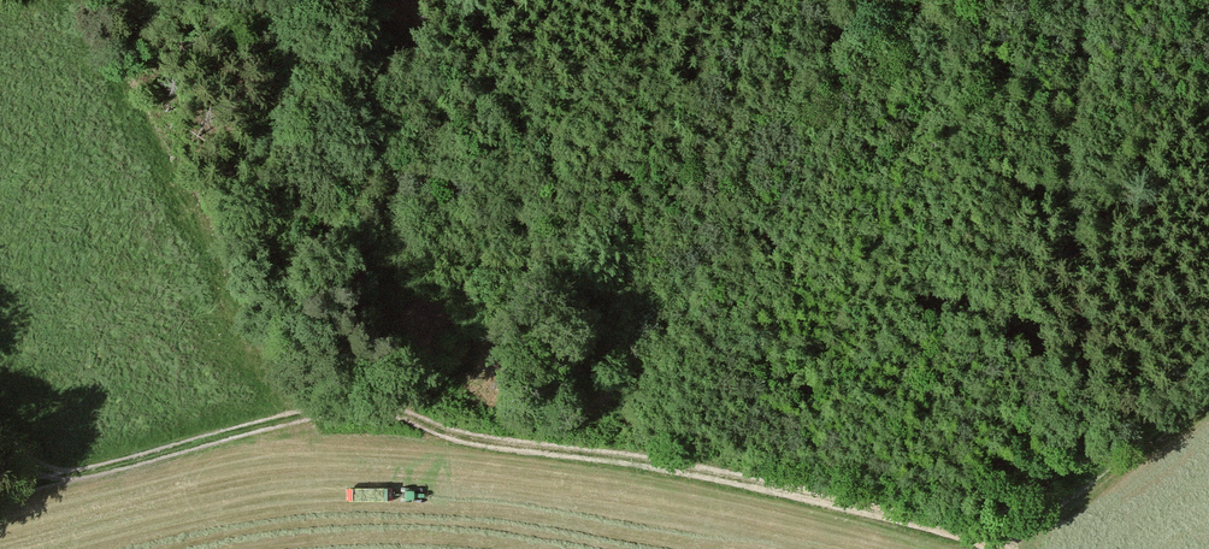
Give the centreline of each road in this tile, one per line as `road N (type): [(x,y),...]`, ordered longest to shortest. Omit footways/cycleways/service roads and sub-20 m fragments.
road 1 (track): [(410,408),(641,457),(1000,548)]
road 2 (track): [(410,408),(522,325),(854,0)]
road 3 (track): [(1208,388),(1012,548)]

